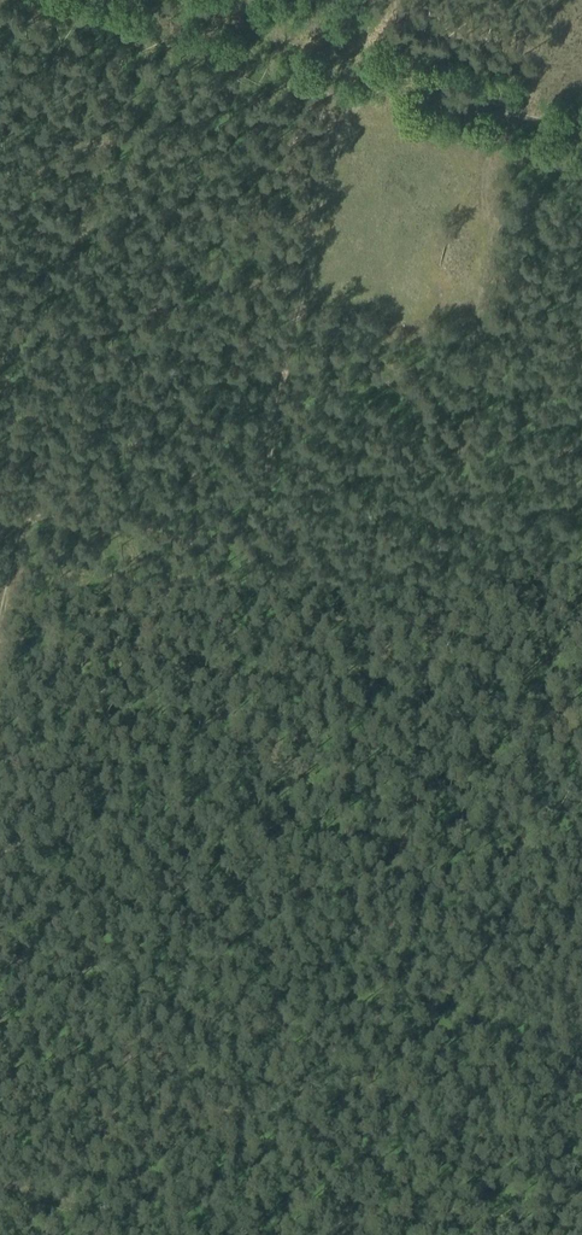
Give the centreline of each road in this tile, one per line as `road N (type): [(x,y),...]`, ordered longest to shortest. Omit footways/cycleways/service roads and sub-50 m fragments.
road 1 (track): [(168,0),(581,132)]

